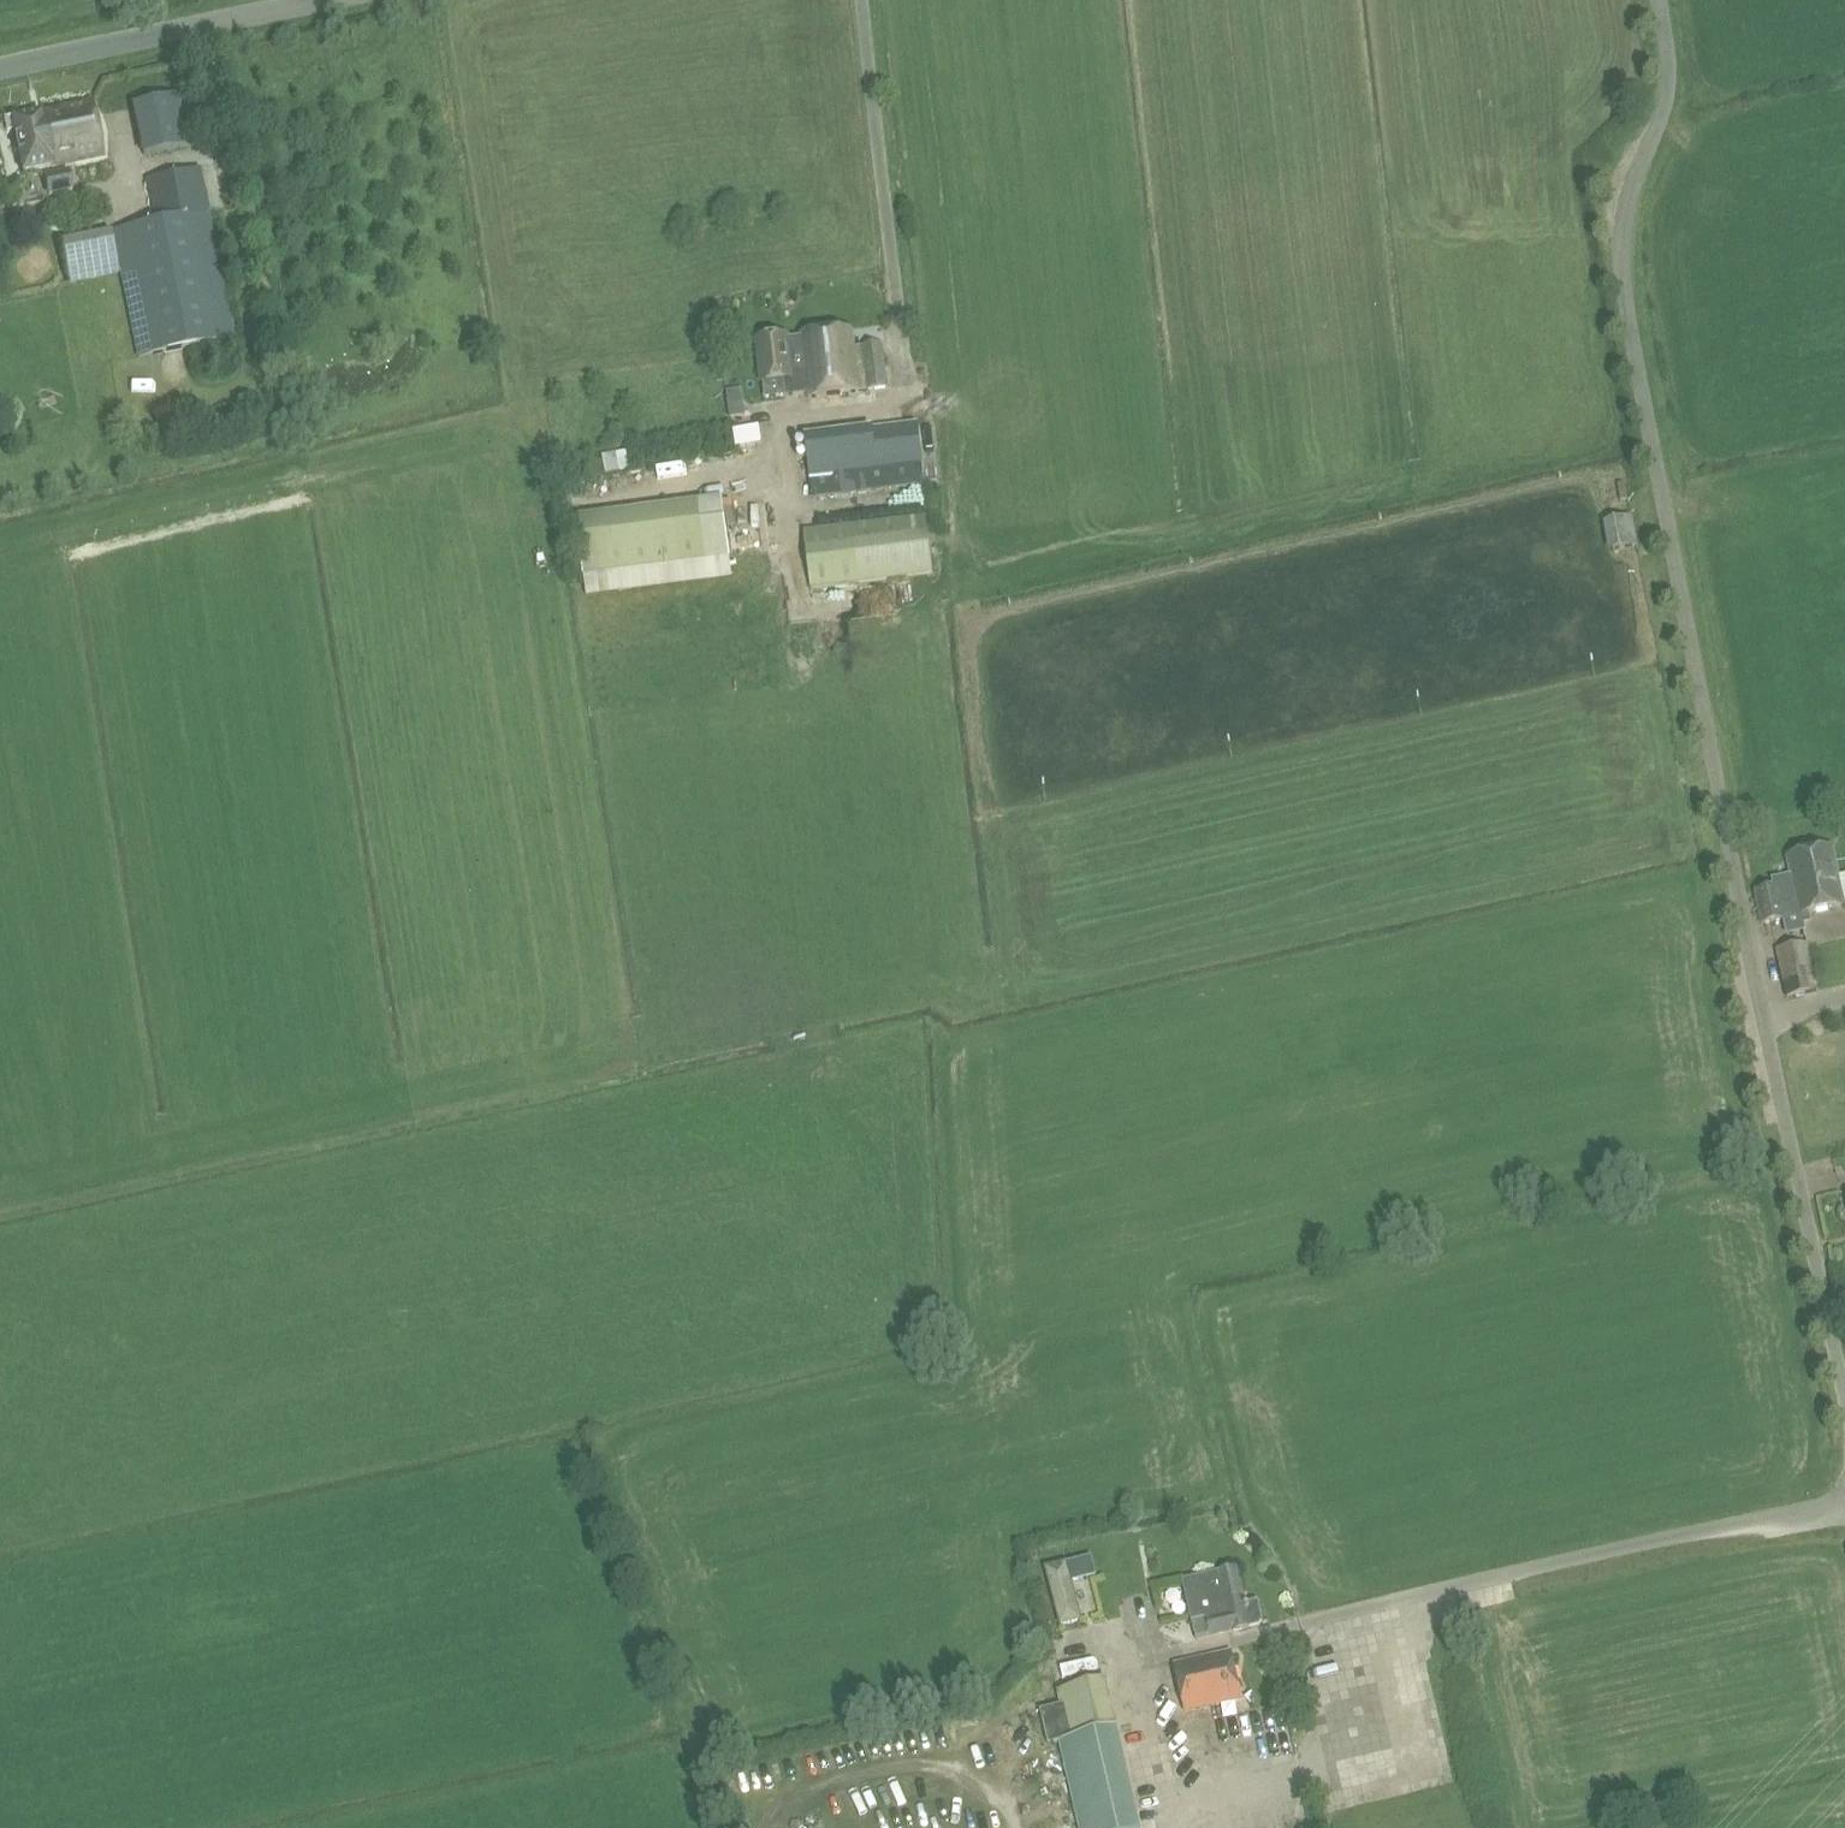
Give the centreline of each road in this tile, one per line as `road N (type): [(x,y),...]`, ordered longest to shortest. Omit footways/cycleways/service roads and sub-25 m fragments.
road 1 (unclassified): [(1844,1399),(1619,253),(1625,198),(1662,105),(1670,58),(1658,0)]
road 2 (tertiary): [(0,72),(334,0)]

